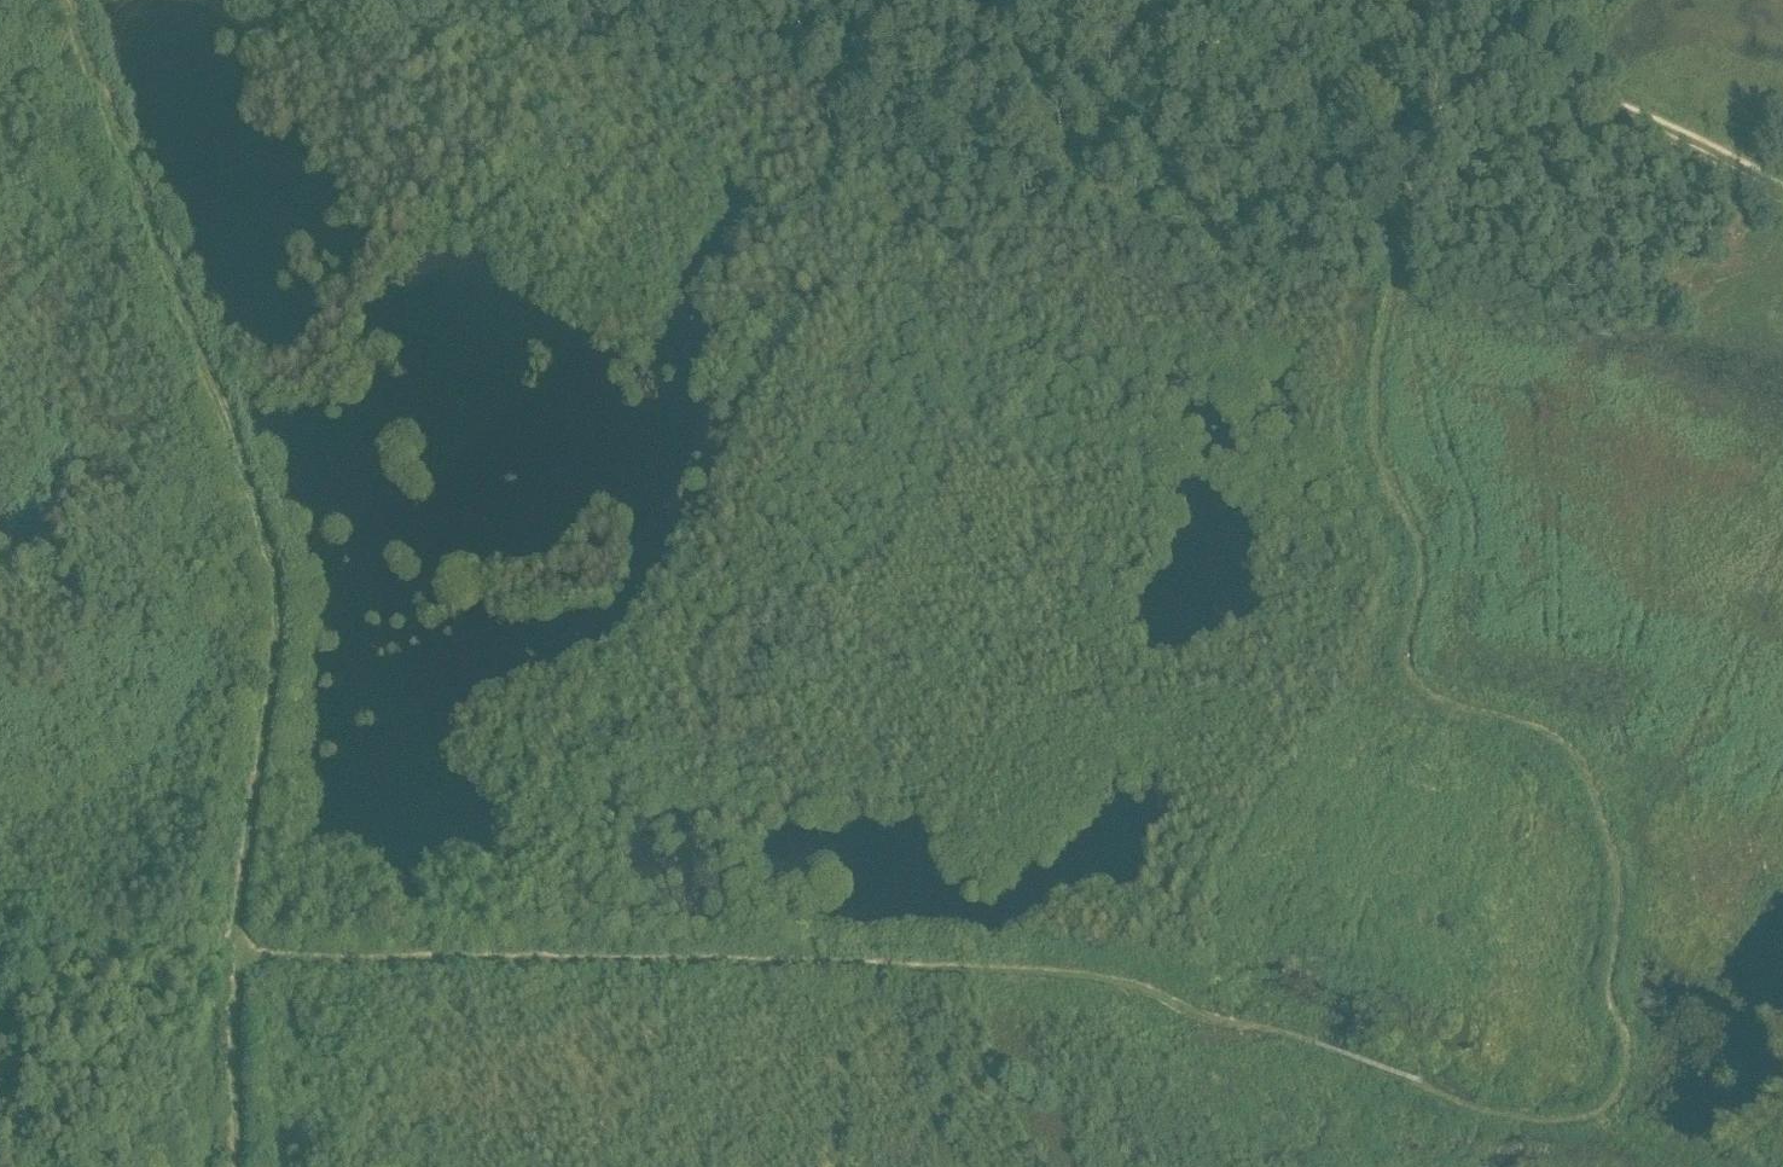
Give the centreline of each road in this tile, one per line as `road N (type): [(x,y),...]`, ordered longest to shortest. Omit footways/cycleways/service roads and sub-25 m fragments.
road 1 (track): [(1509,89),(1567,100),(1617,122),(1782,212)]
road 2 (track): [(1153,0),(1356,133),(1391,142)]
road 3 (track): [(1391,142),(1509,89)]

